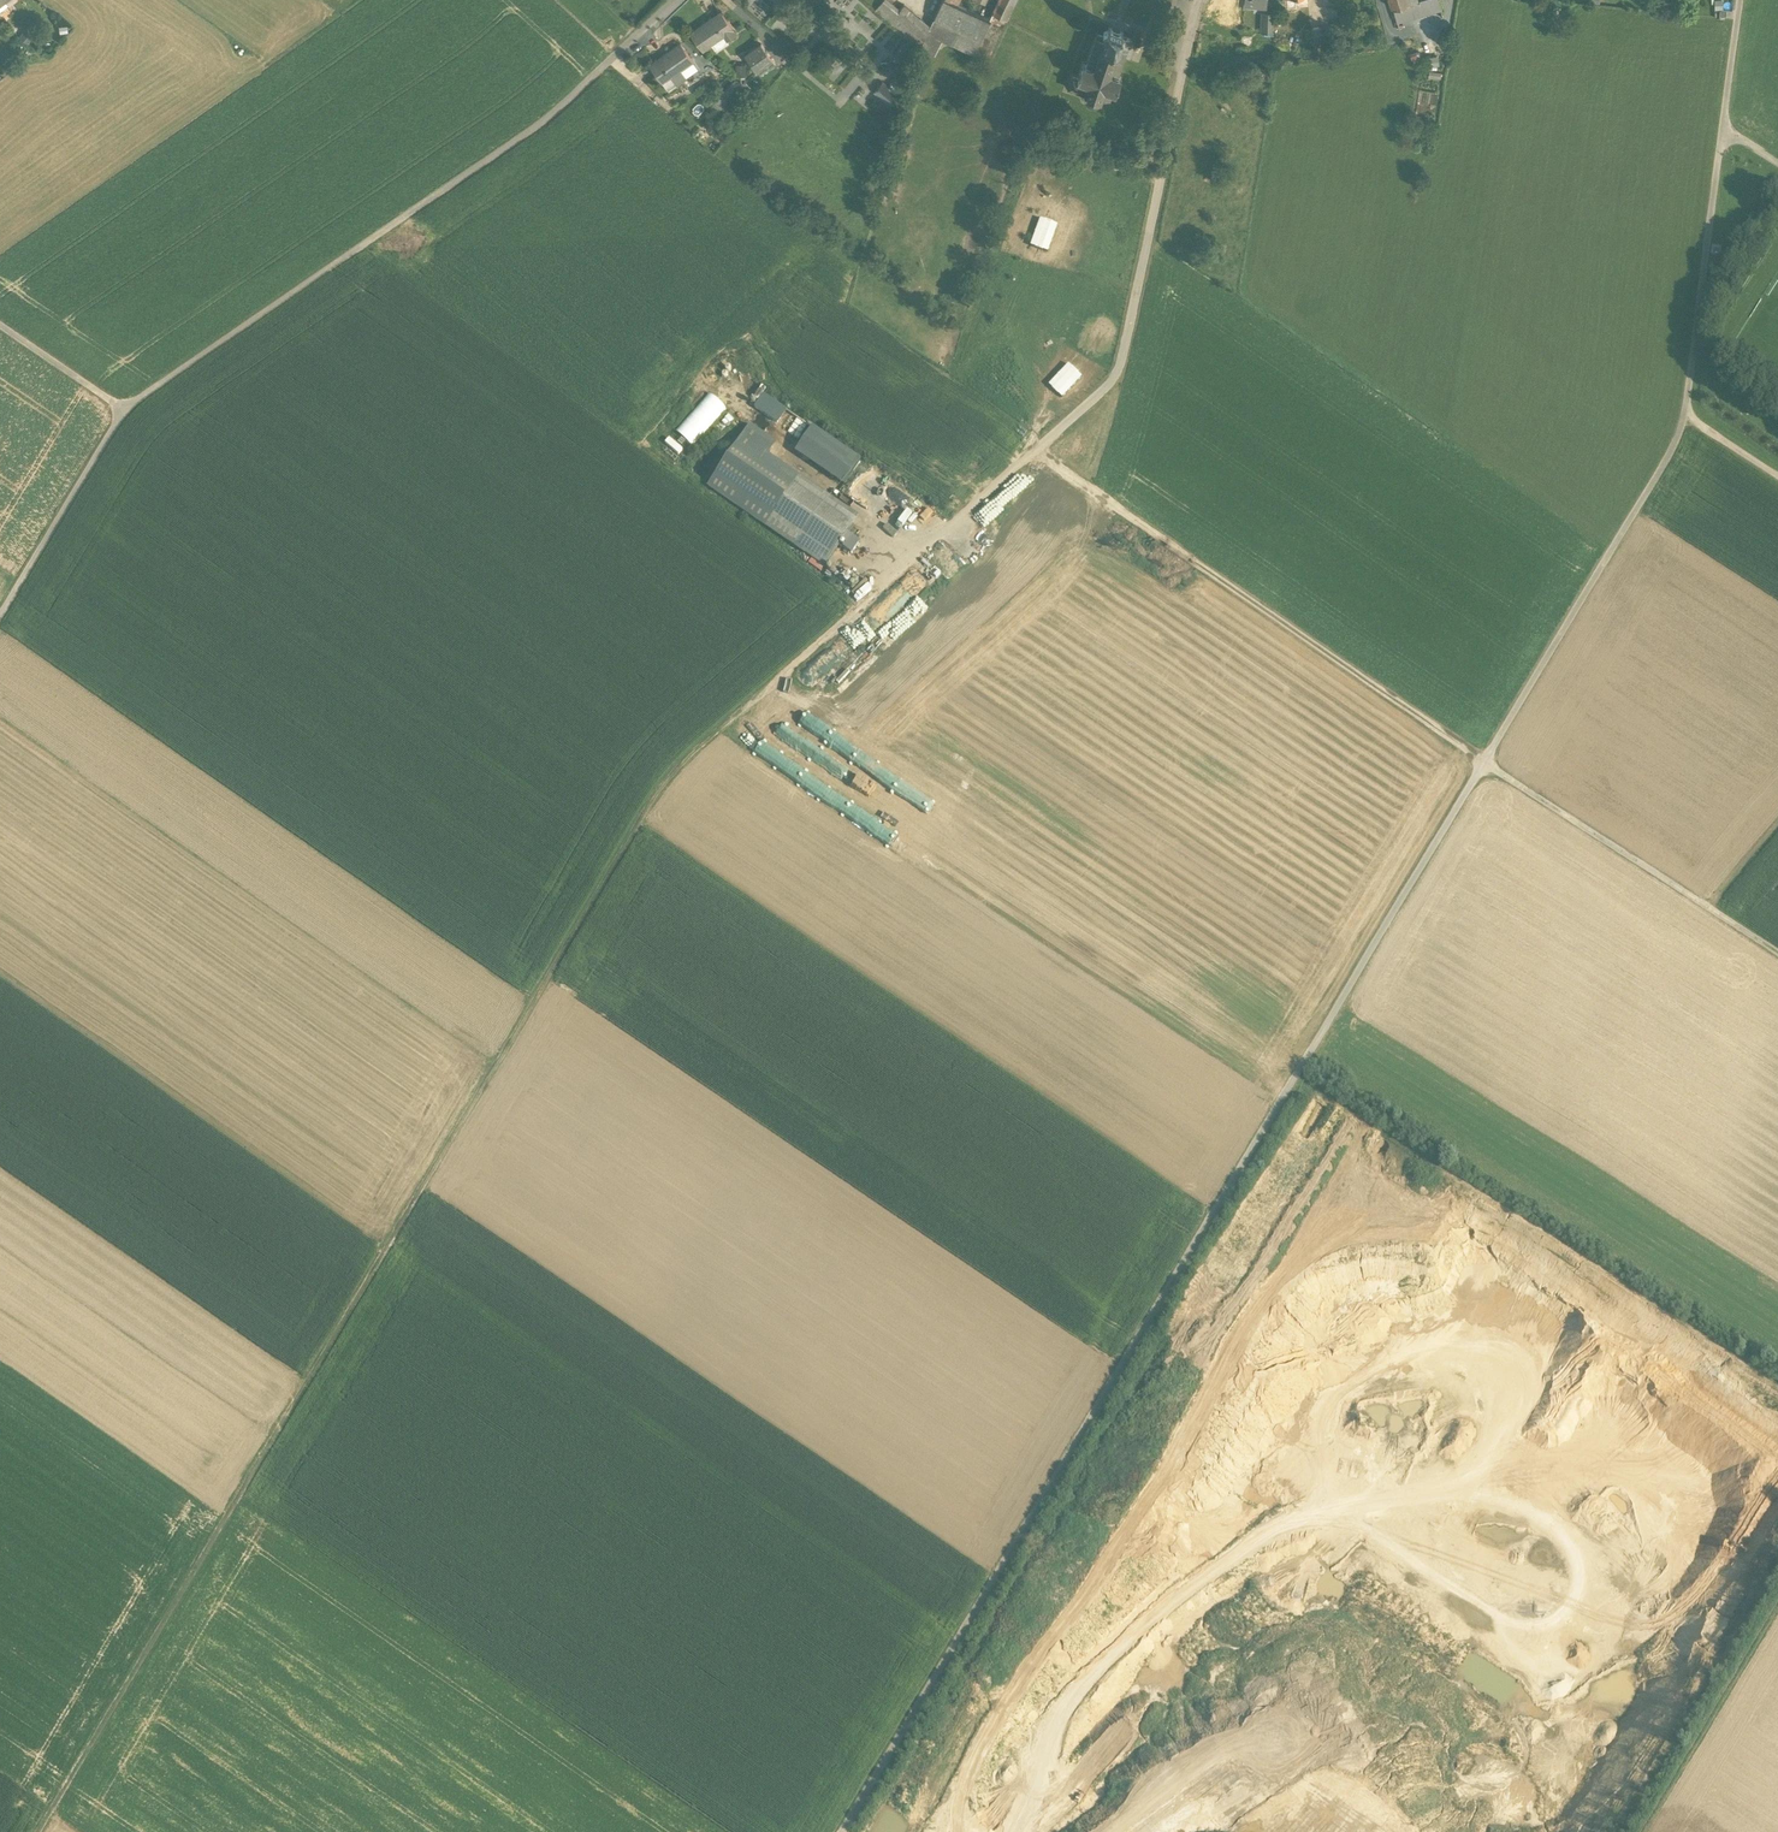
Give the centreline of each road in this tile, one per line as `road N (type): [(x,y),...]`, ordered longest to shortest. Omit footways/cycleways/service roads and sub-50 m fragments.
road 1 (track): [(842,1831),(1677,440),(1684,414)]
road 2 (track): [(40,1831),(660,790),(875,593)]
road 3 (track): [(1777,952),(1484,762),(1032,451)]
road 4 (track): [(123,410),(553,115),(604,66)]
road 5 (track): [(1644,1831),(1777,1604)]
road 6 (track): [(0,614),(123,410)]
road 7 (track): [(0,327),(123,410)]

